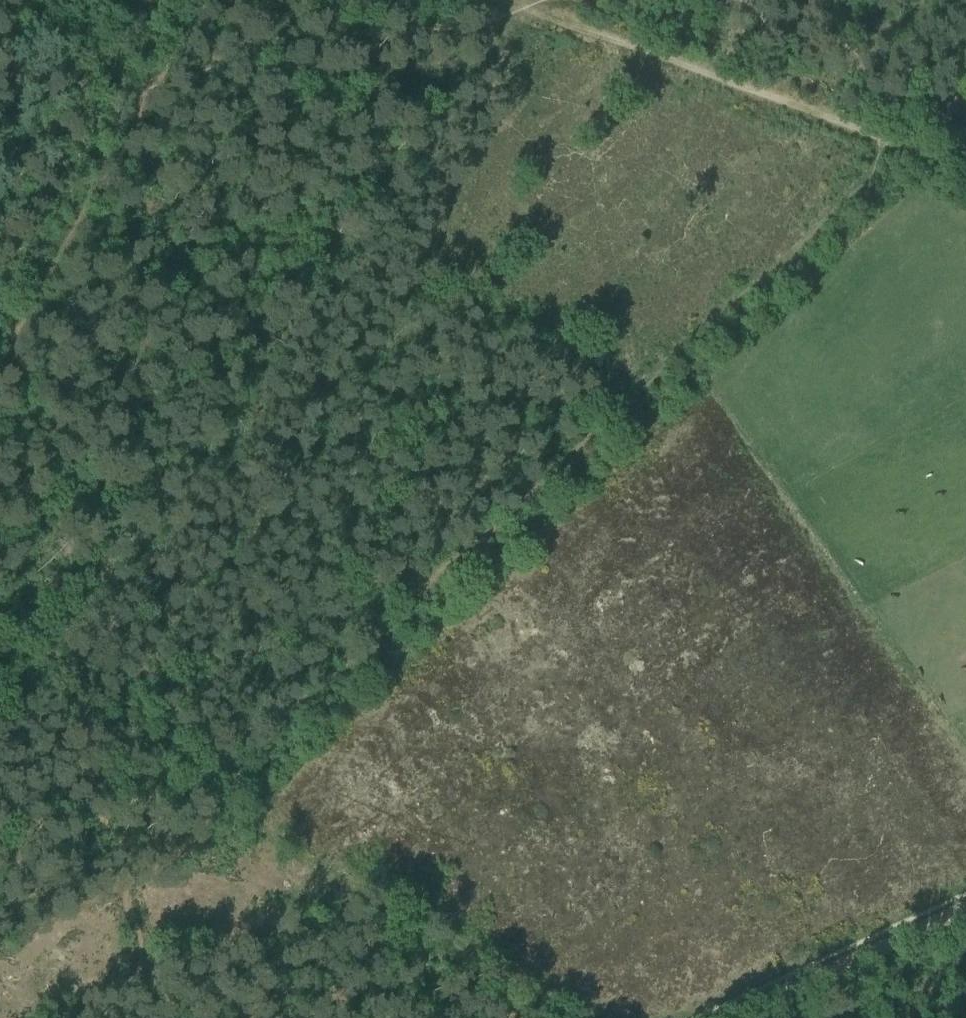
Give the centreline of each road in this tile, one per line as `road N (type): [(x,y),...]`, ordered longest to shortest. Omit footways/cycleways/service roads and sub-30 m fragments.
road 1 (track): [(484,0),(927,157)]
road 2 (track): [(965,910),(724,1017)]

